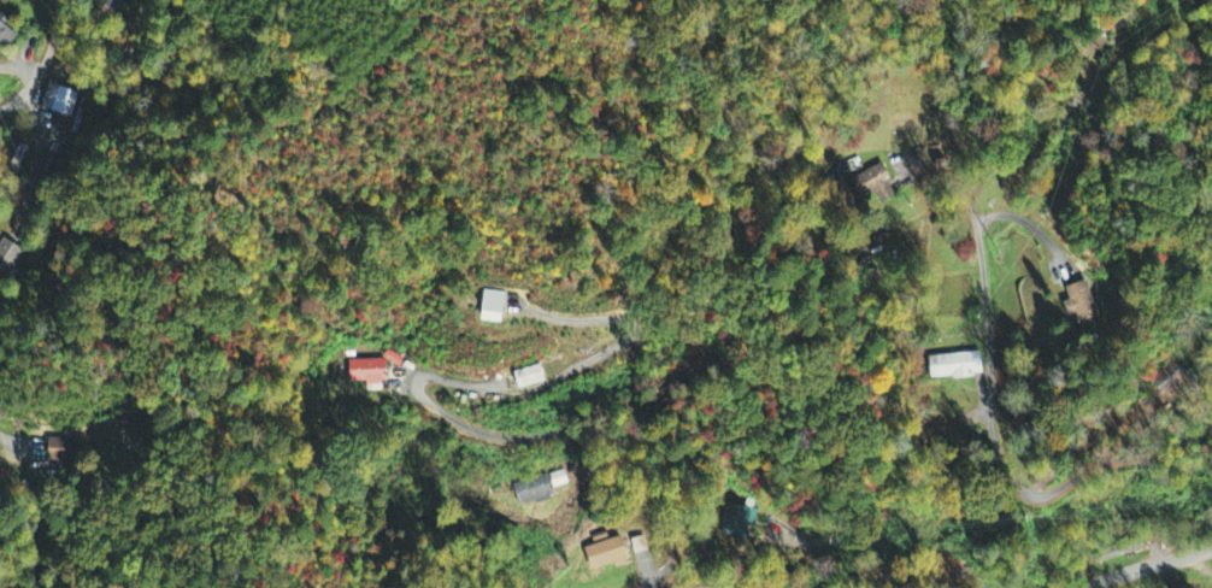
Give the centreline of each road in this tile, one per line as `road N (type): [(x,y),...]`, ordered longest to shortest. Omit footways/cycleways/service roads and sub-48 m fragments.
road 1 (residential): [(1211,421),(1155,453),(1014,496),(987,437),(981,227)]
road 2 (residential): [(696,587),(688,508),(663,468),(612,441),(452,427),(408,381)]
road 3 (residential): [(1211,549),(1087,587)]
road 4 (residential): [(0,108),(37,72),(56,0)]

